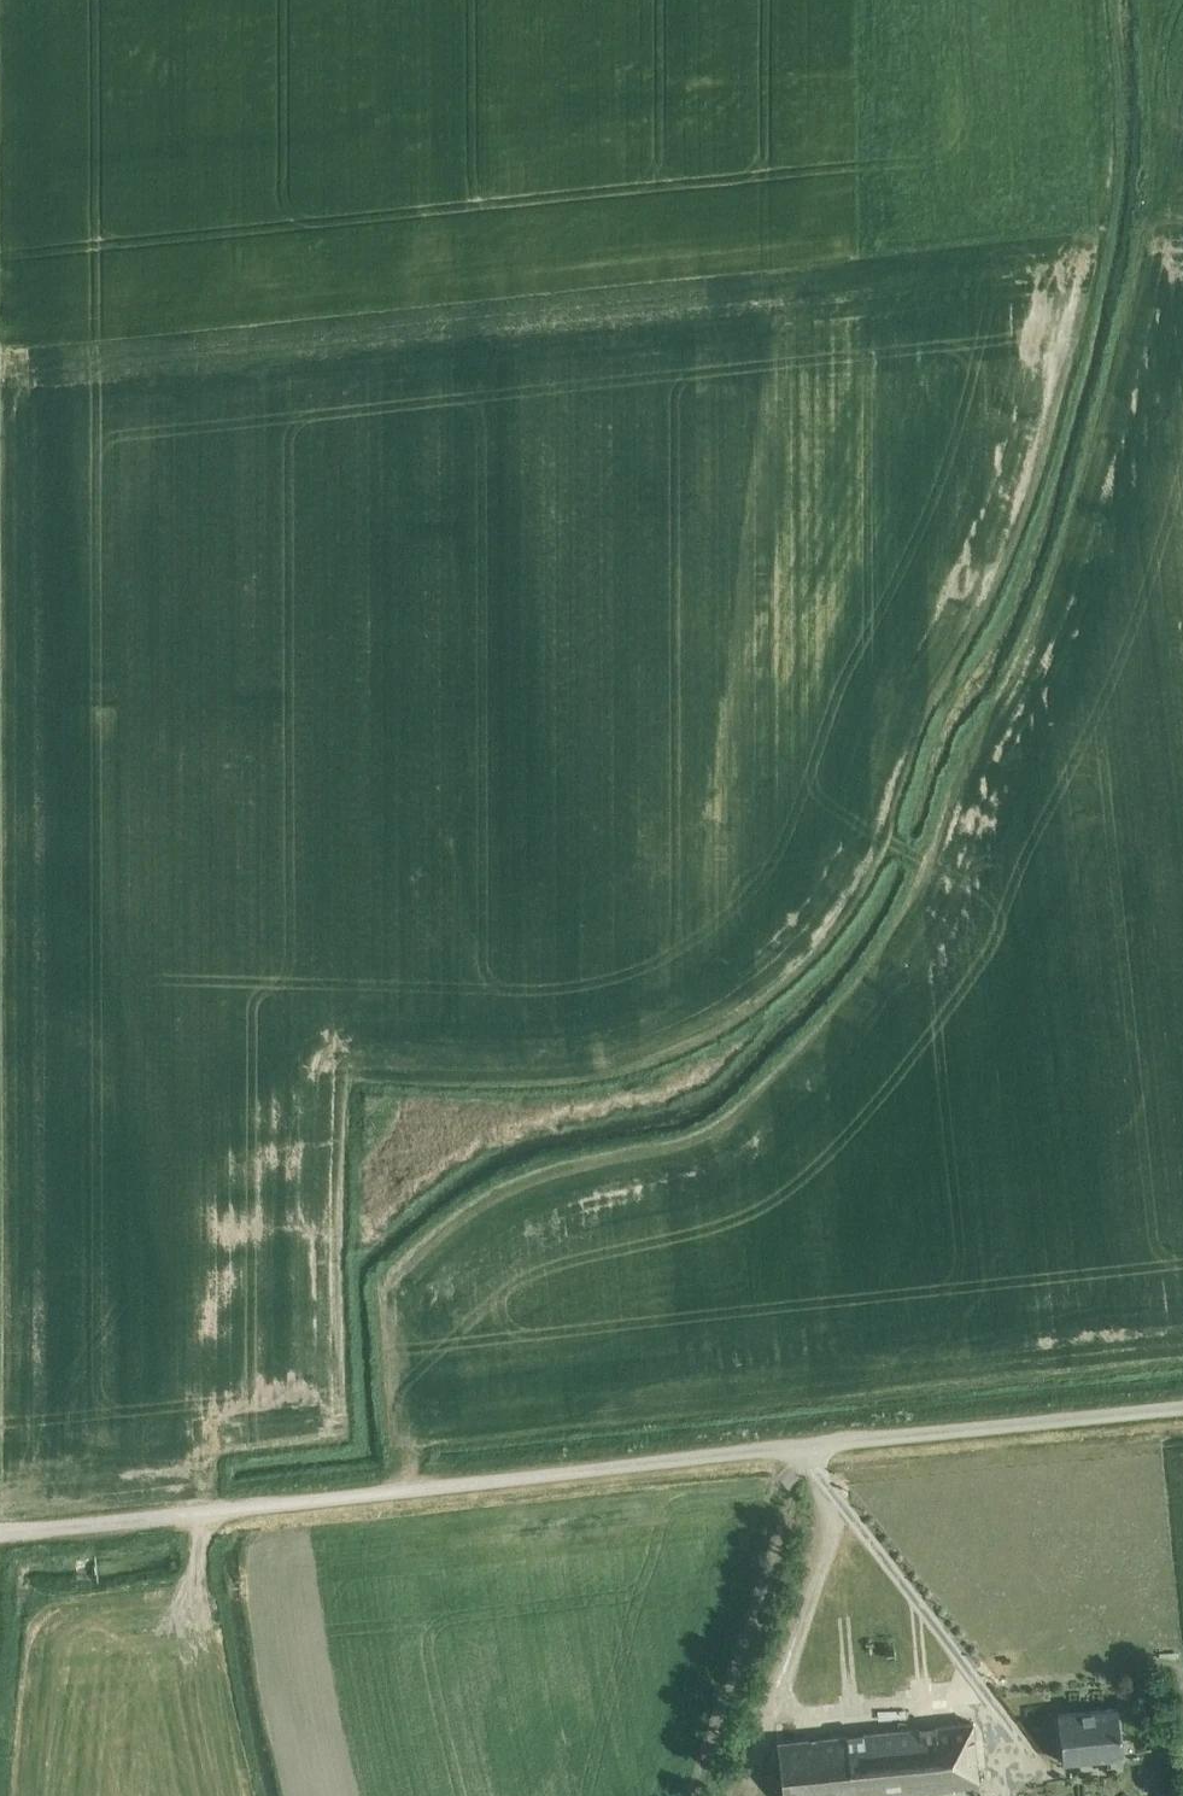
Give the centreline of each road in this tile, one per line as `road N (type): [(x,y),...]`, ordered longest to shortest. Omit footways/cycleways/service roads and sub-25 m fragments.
road 1 (unclassified): [(0,1531),(1182,1403)]

